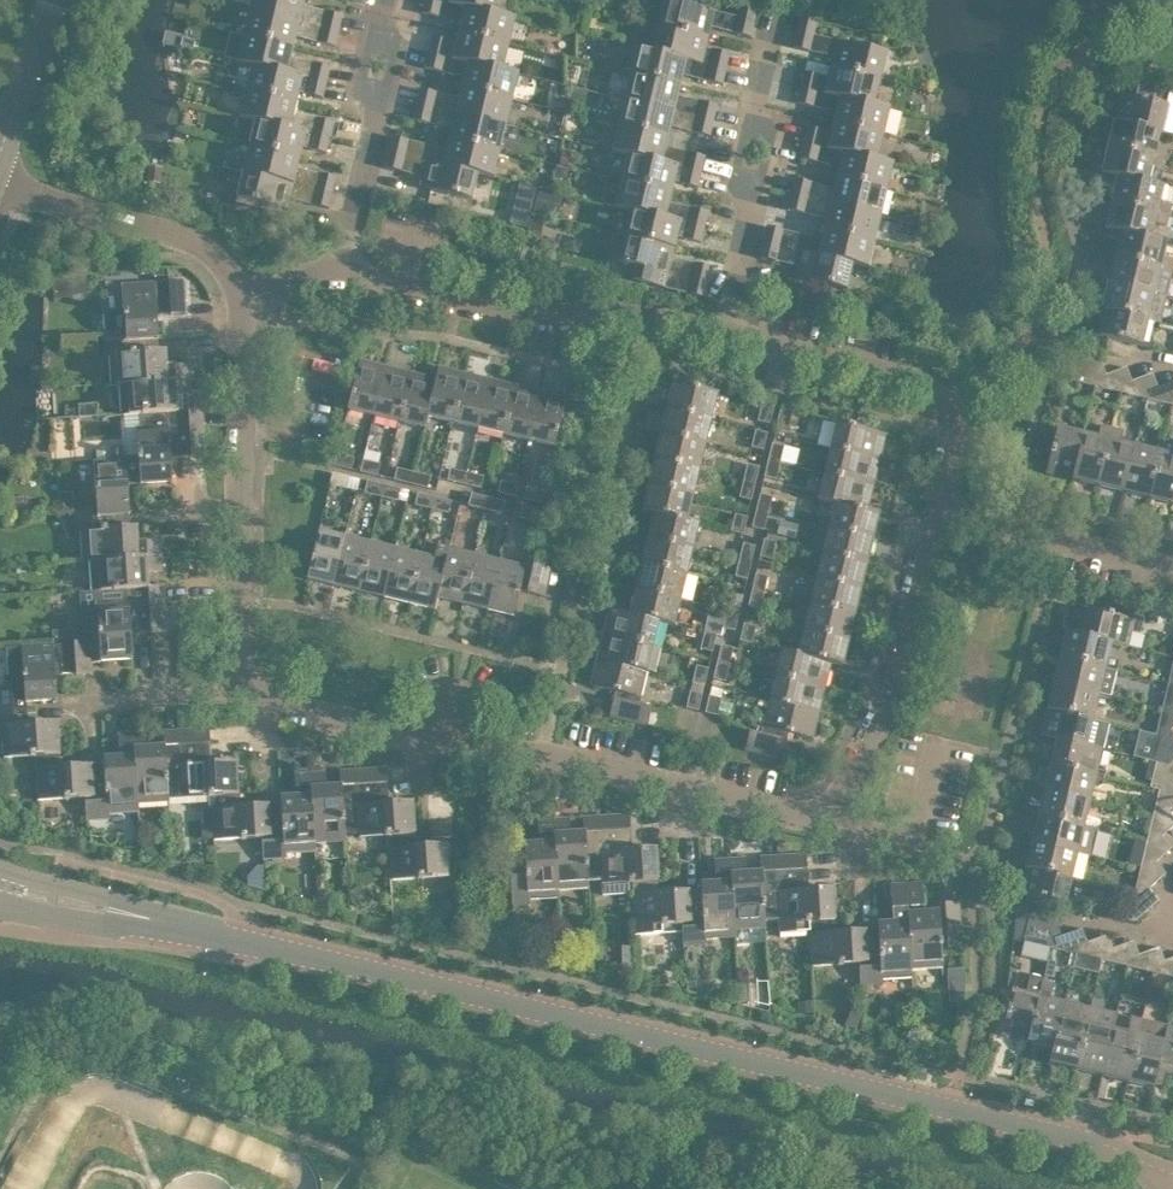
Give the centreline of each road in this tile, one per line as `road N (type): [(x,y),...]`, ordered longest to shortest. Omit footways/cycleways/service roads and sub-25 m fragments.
road 1 (tertiary): [(1172,1171),(1082,1137),(0,882)]
road 2 (residential): [(814,820),(542,754),(265,700),(244,674),(240,636),(247,300)]
road 3 (residential): [(937,504),(950,445),(946,408),(914,377),(653,320),(520,318),(336,278),(298,280),(247,300)]
road 4 (residential): [(814,820),(866,763),(896,681),(937,504)]
road 5 (residential): [(247,300),(225,263),(192,245),(0,186)]
road 6 (residential): [(1172,556),(937,504)]
road 7 (tertiary): [(0,168),(53,0)]

